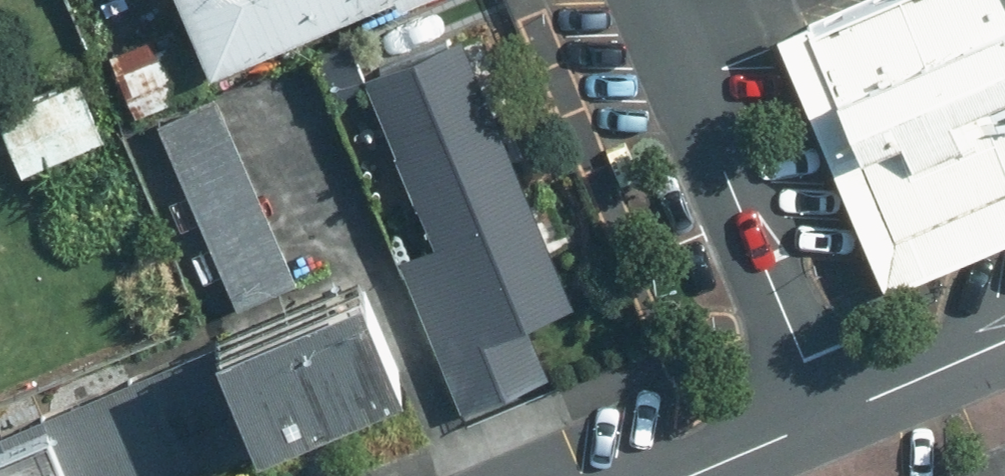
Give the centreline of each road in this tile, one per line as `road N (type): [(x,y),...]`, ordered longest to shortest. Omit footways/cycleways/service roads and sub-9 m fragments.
road 1 (unclassified): [(834,417),(655,0)]
road 2 (residential): [(834,417),(1004,343)]
road 3 (residential): [(692,475),(834,417)]

